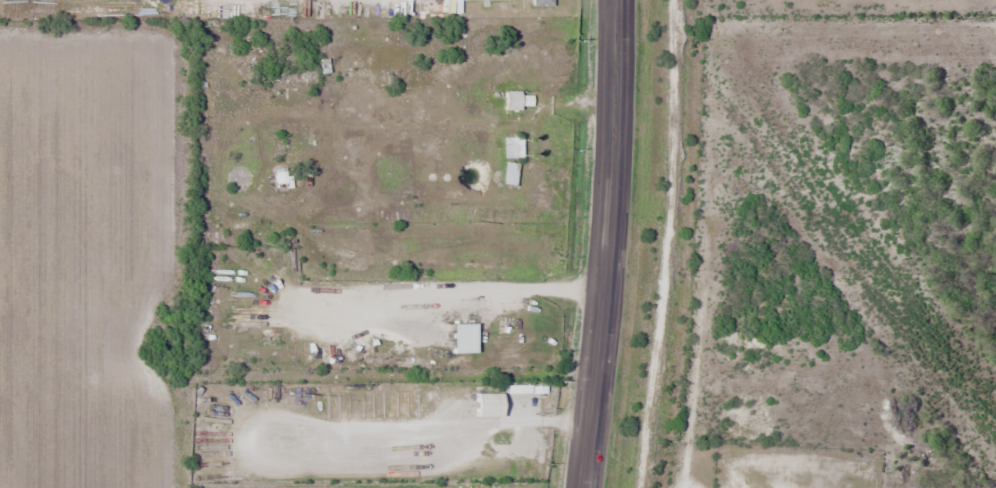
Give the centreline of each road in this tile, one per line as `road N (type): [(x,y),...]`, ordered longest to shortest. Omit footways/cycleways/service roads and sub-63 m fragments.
road 1 (primary): [(581,487),(610,200),(614,0)]

